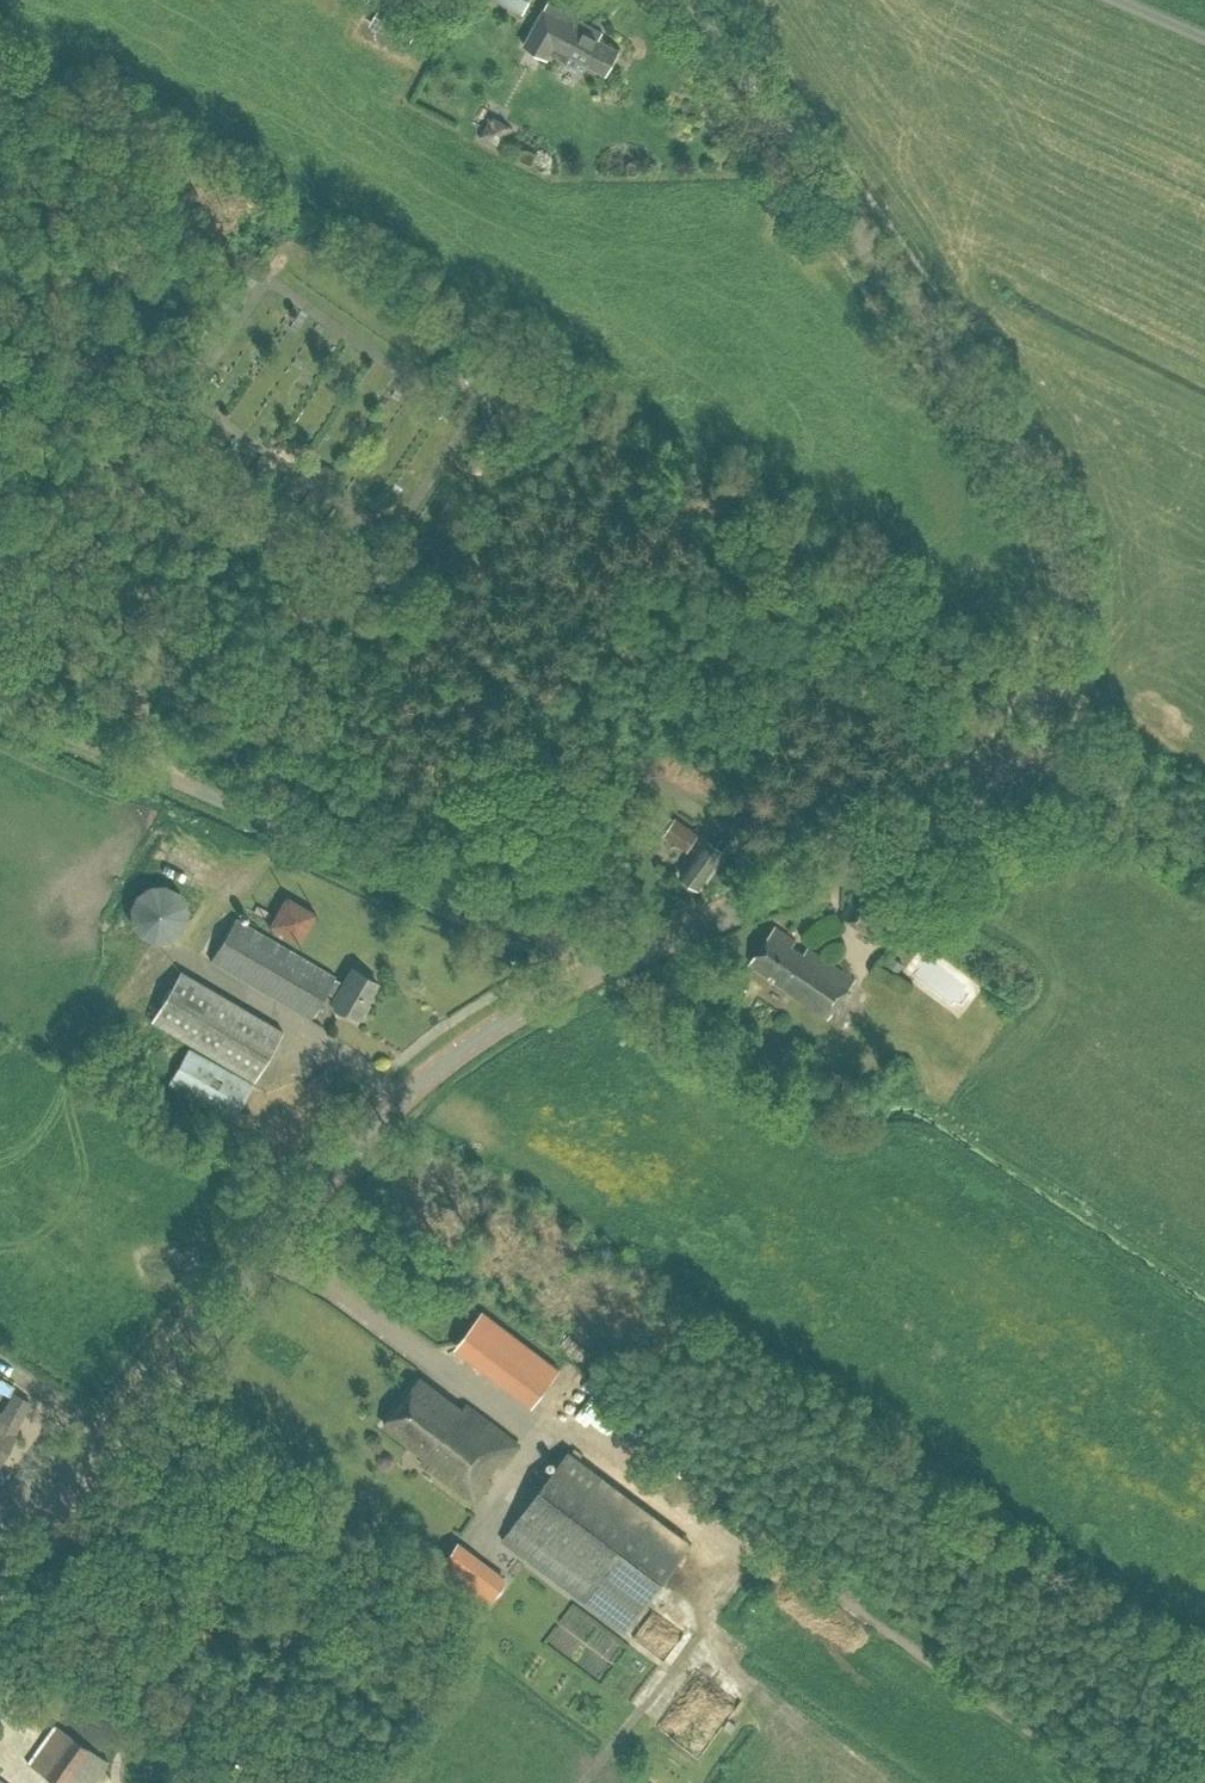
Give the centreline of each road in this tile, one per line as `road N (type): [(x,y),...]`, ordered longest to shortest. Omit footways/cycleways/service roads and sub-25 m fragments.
road 1 (tertiary): [(791,884),(953,810),(1020,748),(1062,642),(1061,556),(1019,456),(691,0)]
road 2 (tertiary): [(0,1589),(397,1102),(485,1032),(599,969)]
road 3 (unclassified): [(599,969),(166,777)]
road 4 (unclassified): [(773,861),(419,597)]
road 5 (unclassified): [(253,522),(157,644),(143,680),(144,721),(166,777)]
road 6 (tertiary): [(599,969),(791,884)]
road 7 (unclassified): [(419,597),(270,497),(253,522)]
road 8 (unclassified): [(253,522),(347,588),(419,597)]
road 9 (track): [(1204,858),(1049,764)]
road 10 (unclassified): [(166,777),(0,708)]

